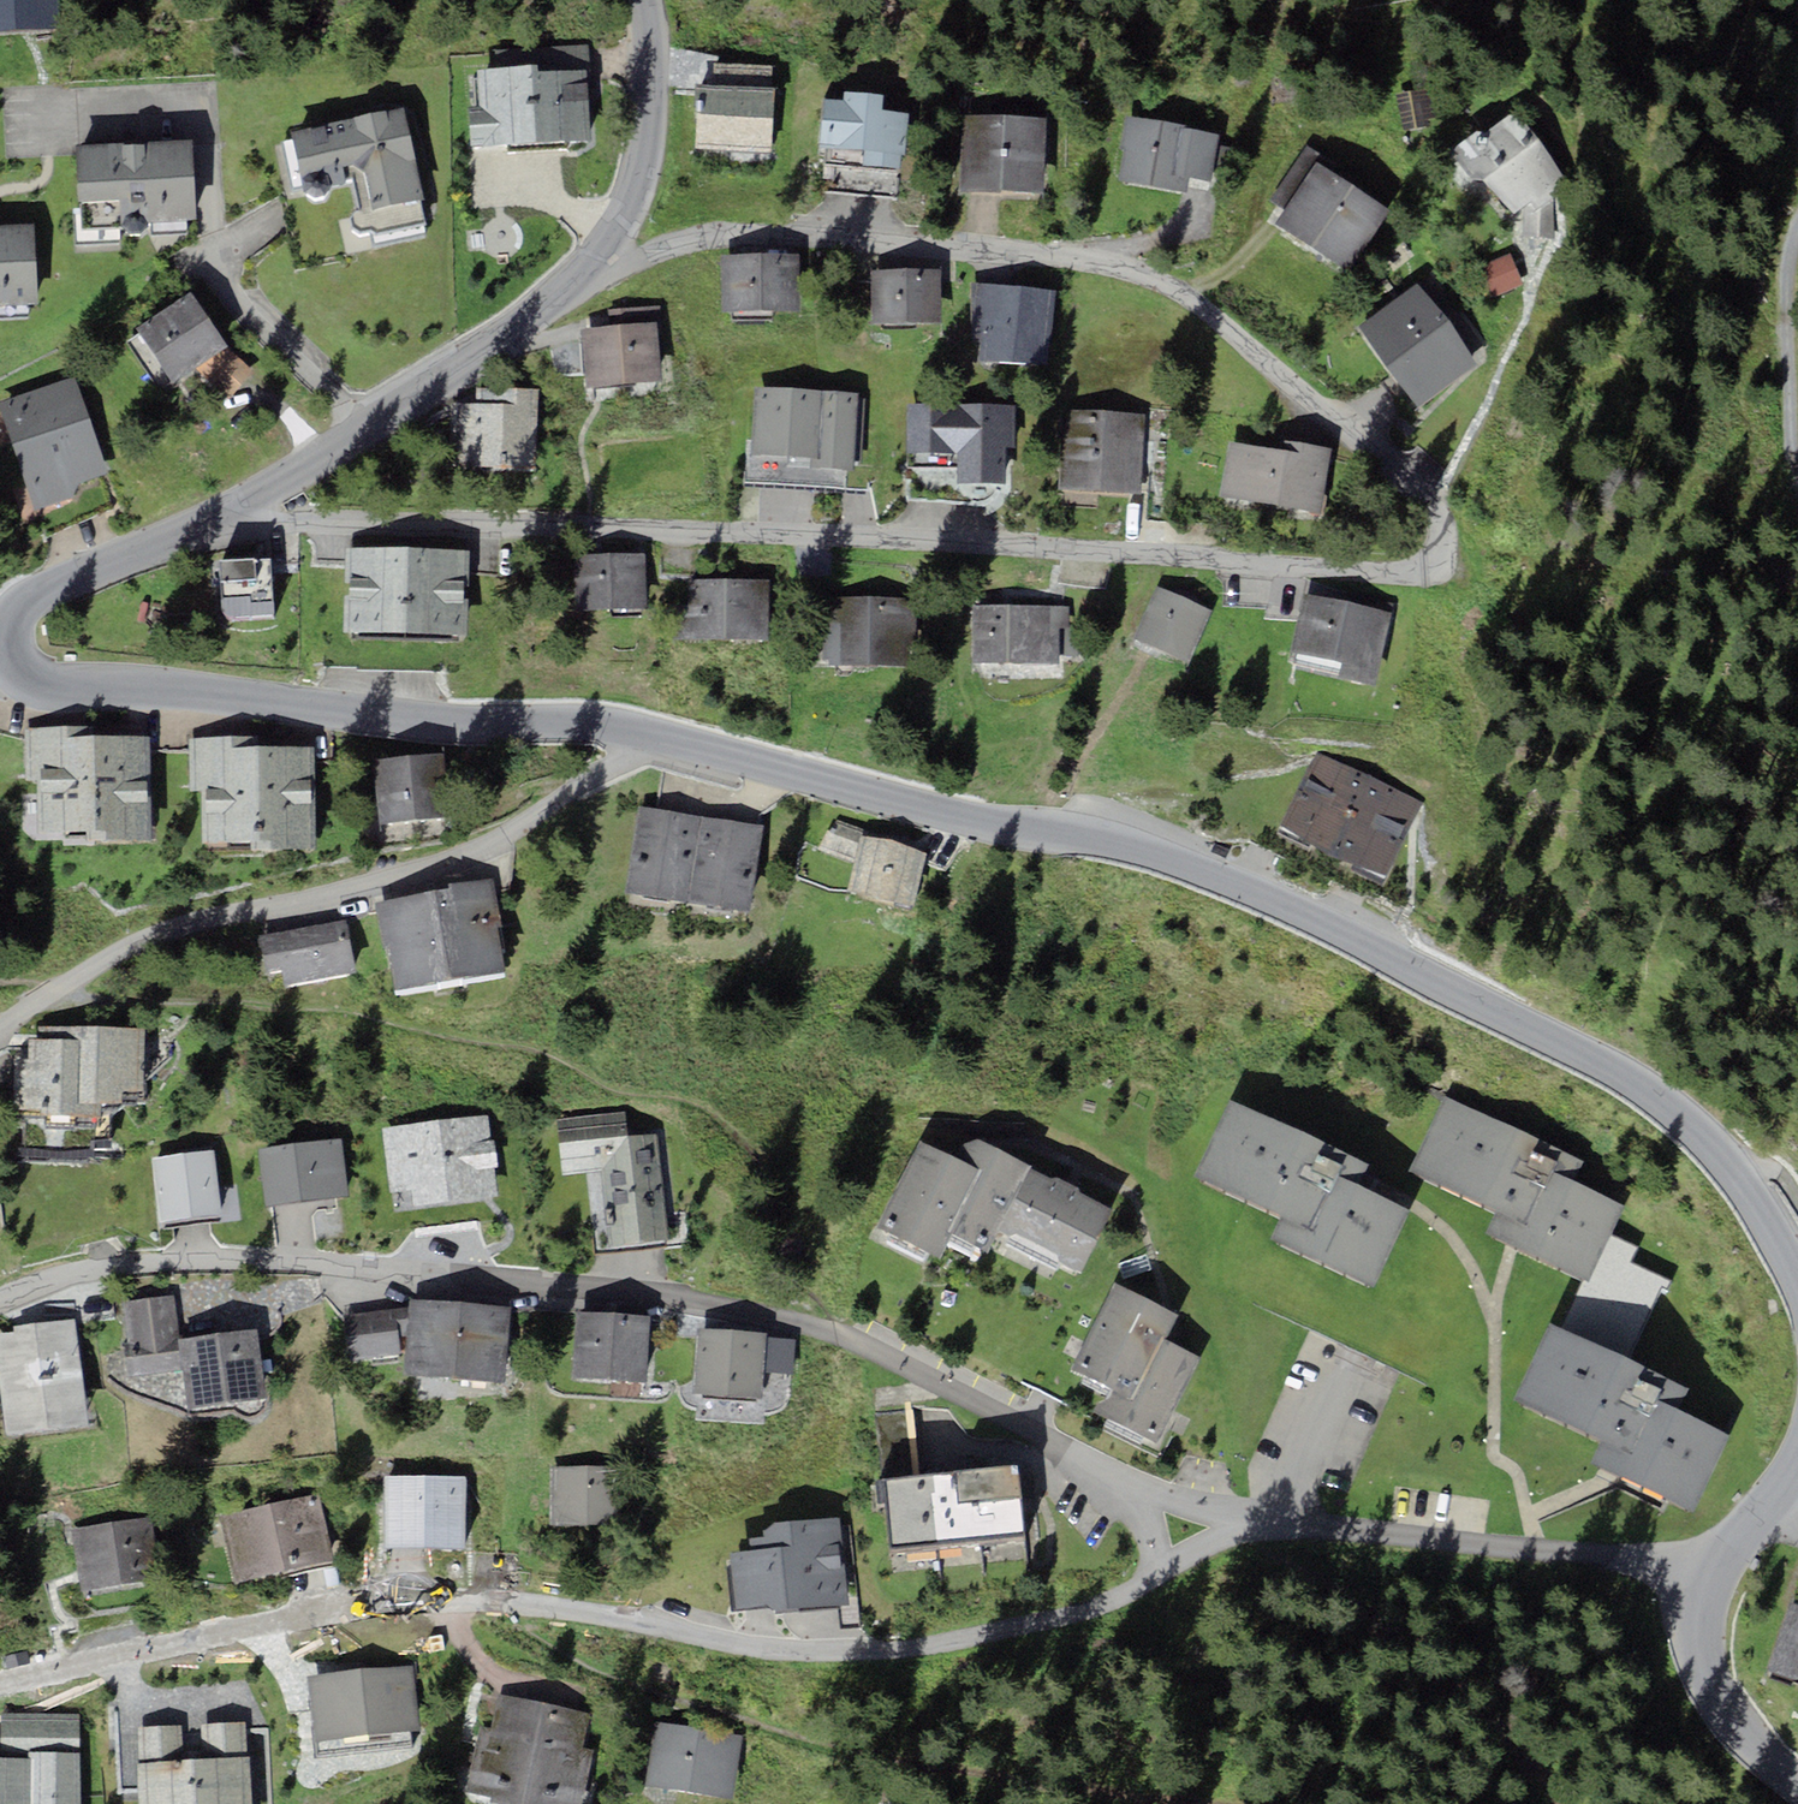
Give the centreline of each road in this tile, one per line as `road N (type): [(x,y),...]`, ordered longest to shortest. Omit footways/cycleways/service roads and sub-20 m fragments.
road 1 (residential): [(593,272),(699,238),(739,234),(919,239),(1036,252),(1167,284),(1439,502),(1441,553),(1433,567),(1408,577),(1032,548),(225,516)]
road 2 (residential): [(1797,1279),(1721,1154),(1671,1105),(1283,901),(1133,845),(939,813),(676,744)]
road 3 (residential): [(0,1682),(418,1603),(504,1602),(665,1618),(755,1643),(892,1654),(1068,1616),(1197,1541)]
road 4 (residential): [(1197,1541),(1139,1488),(1034,1428),(873,1347),(792,1319),(648,1290),(425,1269),(199,1258),(86,1268)]
road 5 (residential): [(676,744),(570,723),(425,723),(46,682),(15,660),(12,629),(45,588),(225,516)]
road 6 (residential): [(676,744),(430,870),(216,921),(94,964),(0,1027)]
road 7 (residential): [(1197,1541),(1279,1528),(1718,1573)]
road 8 (residential): [(225,516),(494,347),(593,272)]
road 9 (residential): [(593,272),(631,200),(649,144),(646,0)]
road 10 (residential): [(1797,1784),(1740,1730),(1705,1667),(1703,1607),(1718,1573)]
road 11 (track): [(1797,237),(1781,309),(1788,442),(1797,480)]

